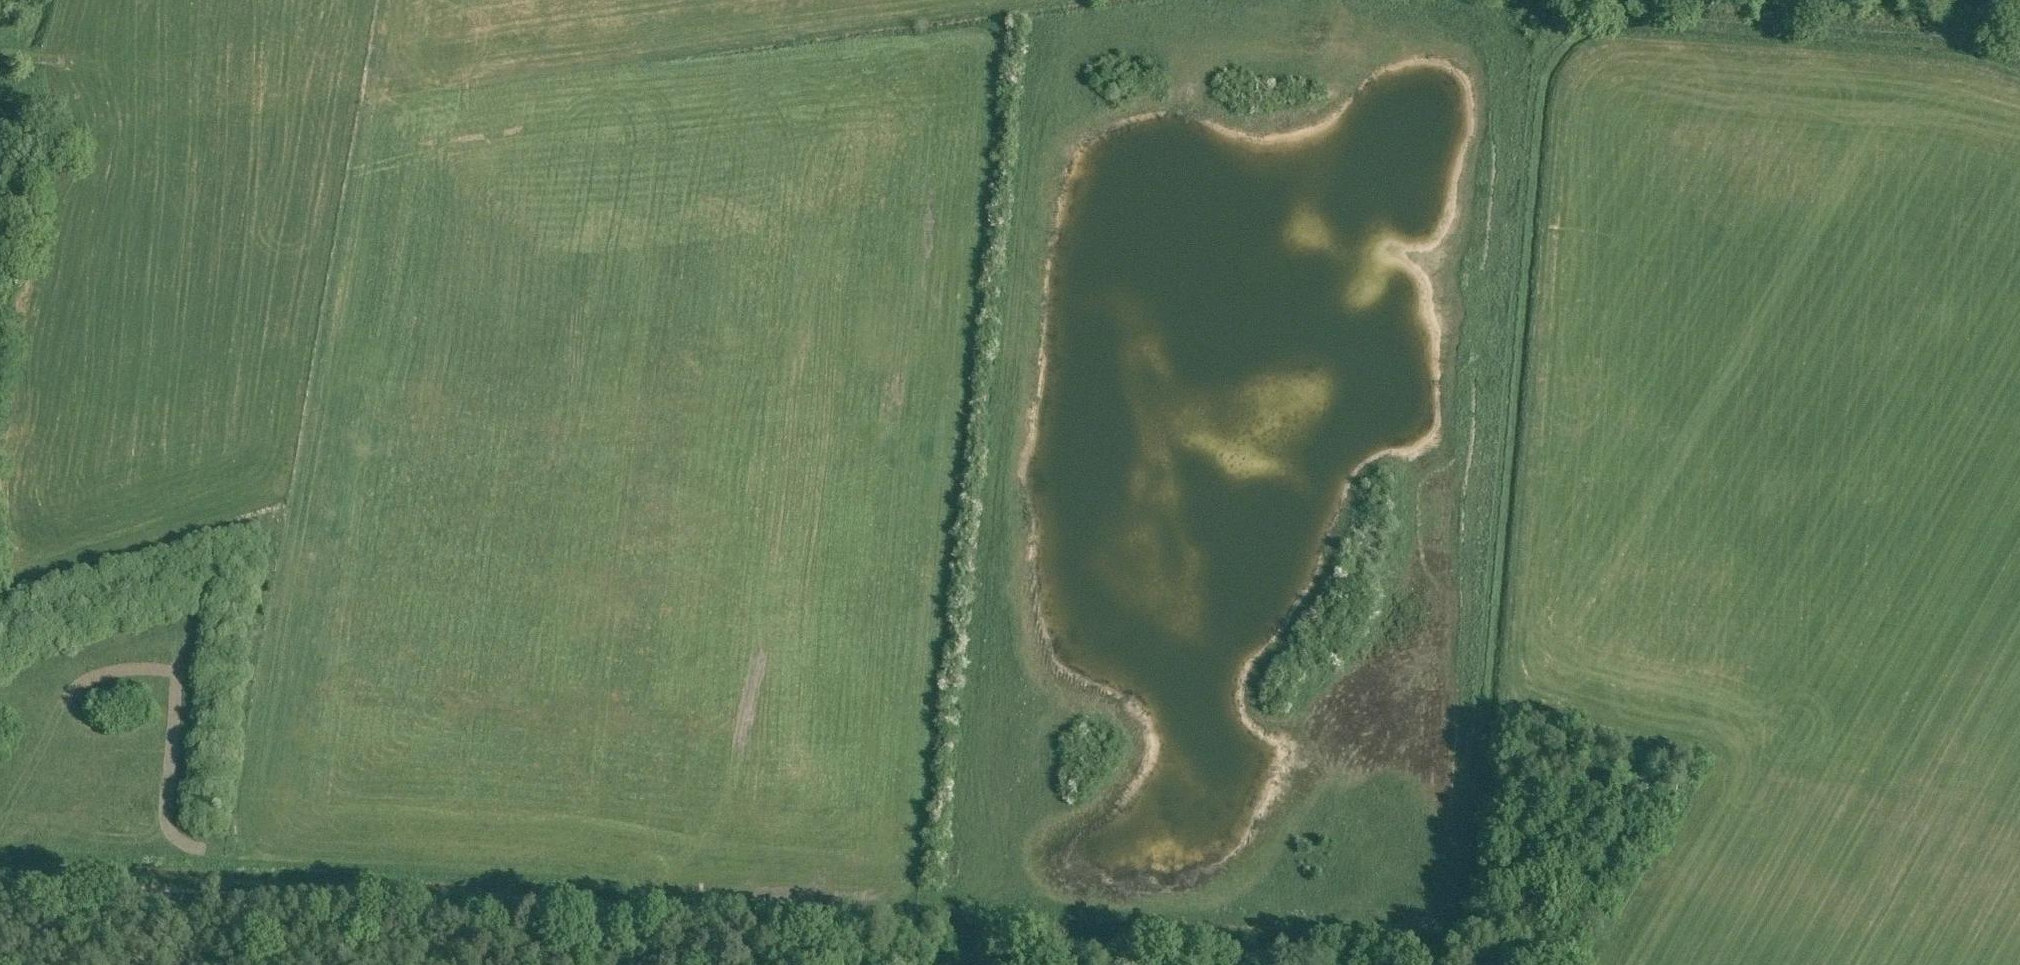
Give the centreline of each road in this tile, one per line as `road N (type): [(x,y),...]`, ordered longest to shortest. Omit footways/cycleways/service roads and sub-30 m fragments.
road 1 (track): [(0,877),(625,919)]

